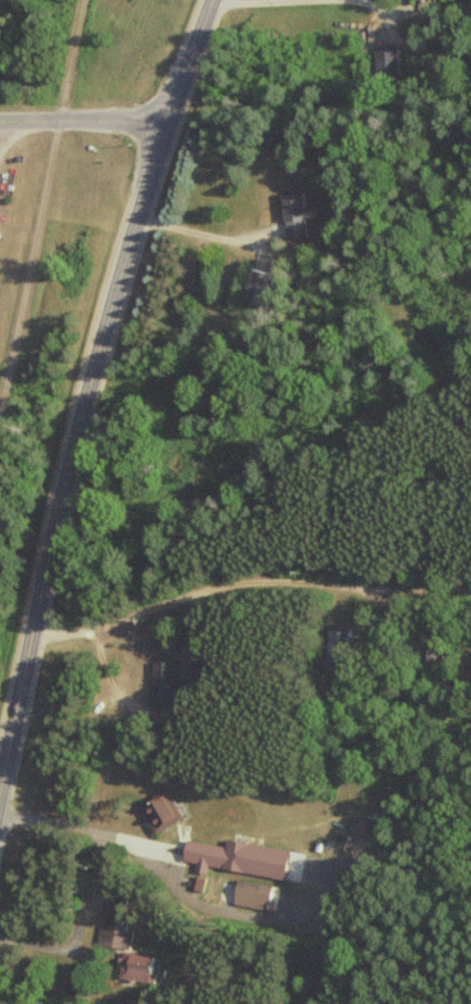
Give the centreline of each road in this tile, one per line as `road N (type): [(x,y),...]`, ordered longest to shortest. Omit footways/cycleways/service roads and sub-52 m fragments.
road 1 (tertiary): [(29,633),(86,398),(210,0)]
road 2 (residential): [(470,574),(288,562),(90,636),(29,633)]
road 3 (residential): [(0,121),(168,121)]
road 4 (tertiary): [(0,780),(29,633)]

